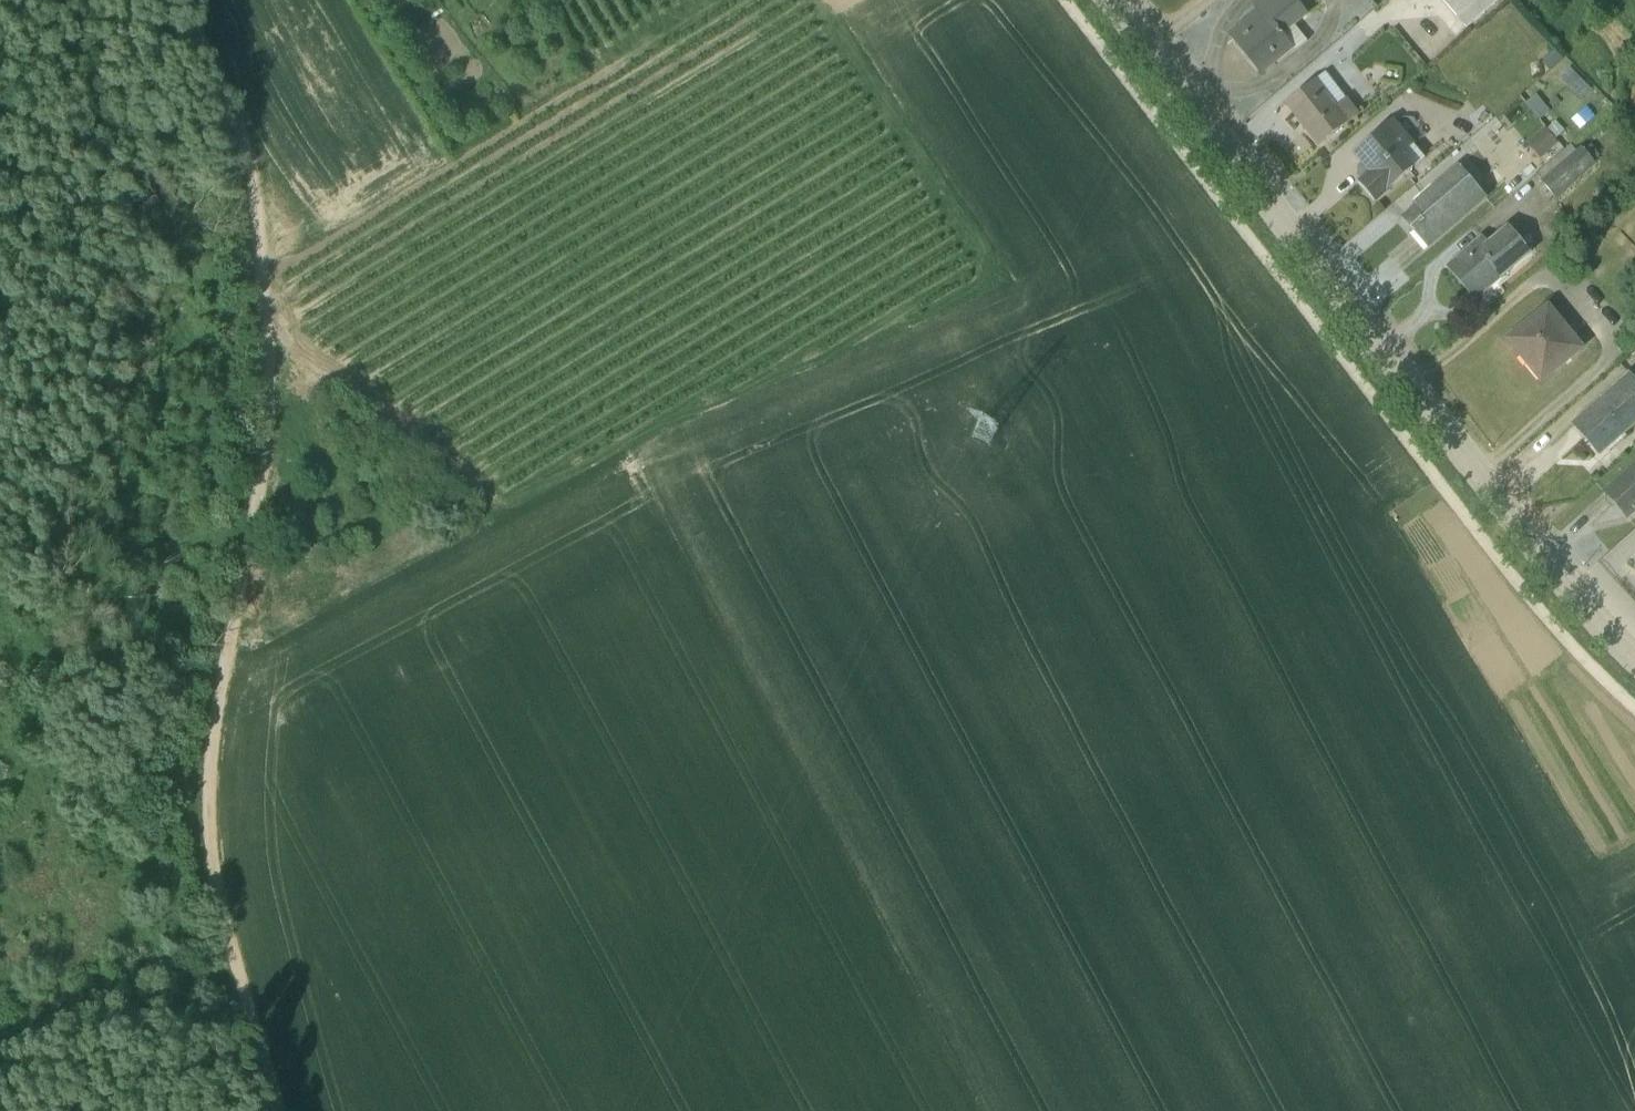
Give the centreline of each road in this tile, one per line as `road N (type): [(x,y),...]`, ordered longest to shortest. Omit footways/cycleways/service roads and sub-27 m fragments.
road 1 (track): [(179,0),(230,102),(255,208),(265,386),(259,485),(221,670),(208,841),(280,1110)]
road 2 (tertiary): [(1634,656),(1561,576),(1111,0)]

